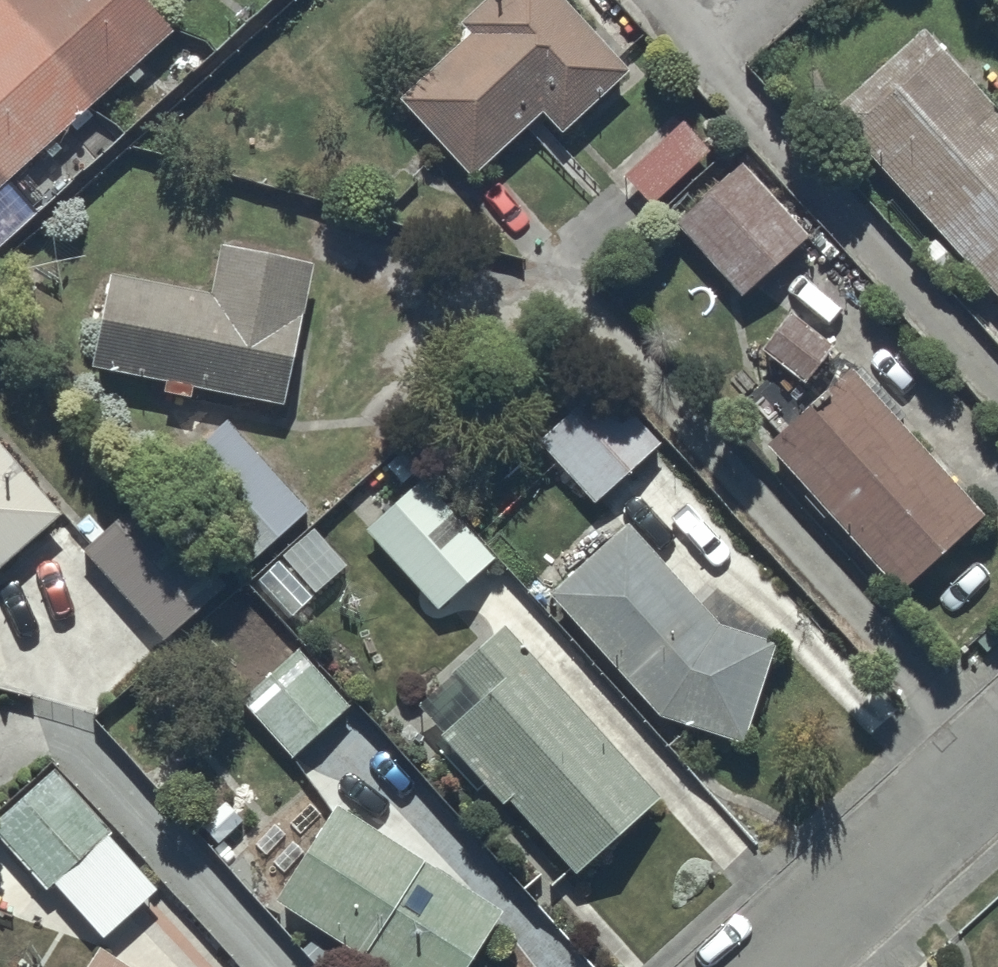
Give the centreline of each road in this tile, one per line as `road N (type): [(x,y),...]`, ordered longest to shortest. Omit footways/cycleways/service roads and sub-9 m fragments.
road 1 (residential): [(769,966),(997,756)]

